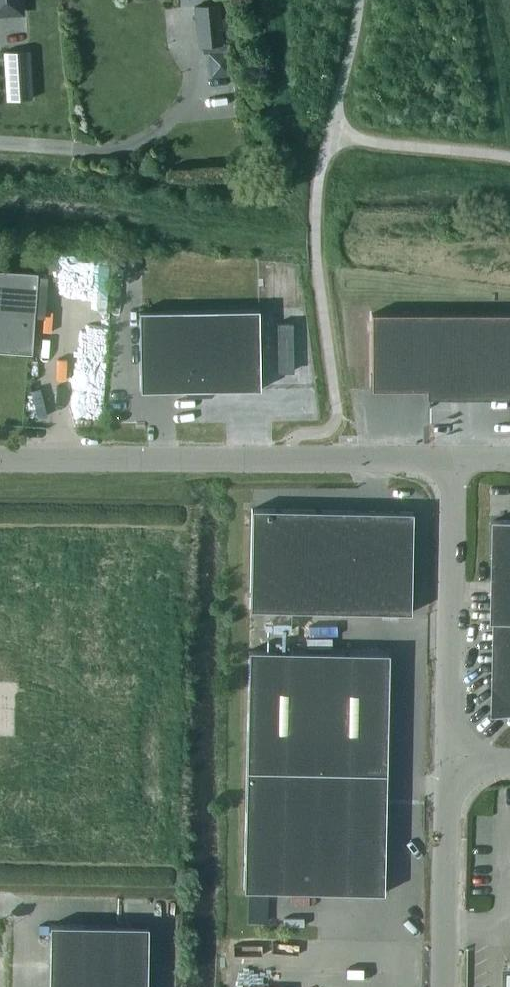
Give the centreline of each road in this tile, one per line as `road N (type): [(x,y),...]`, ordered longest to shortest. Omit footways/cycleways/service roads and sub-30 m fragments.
road 1 (unclassified): [(450,463),(0,462)]
road 2 (unclassified): [(449,766),(450,463)]
road 3 (tertiary): [(444,986),(449,766)]

